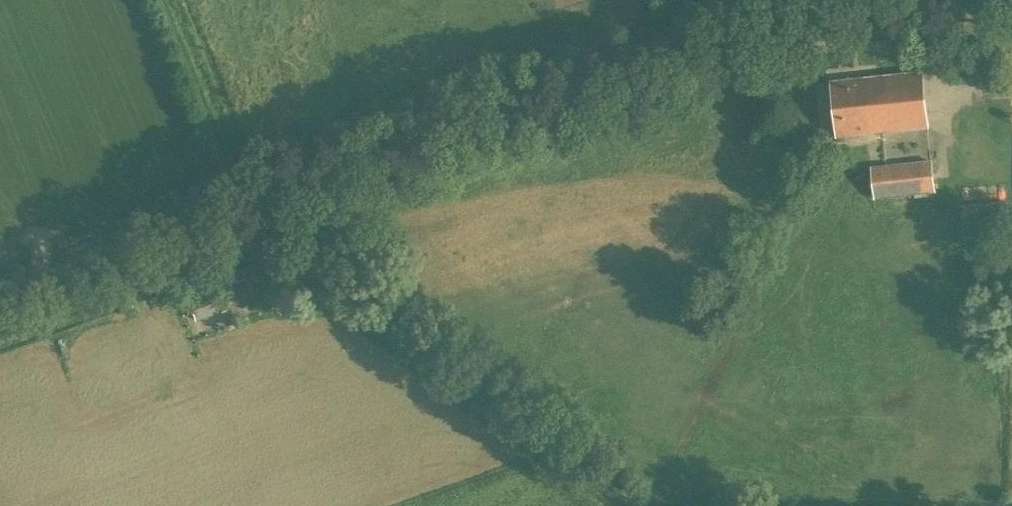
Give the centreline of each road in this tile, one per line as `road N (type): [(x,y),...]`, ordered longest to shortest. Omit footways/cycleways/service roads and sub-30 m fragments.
road 1 (unclassified): [(0,294),(258,196),(589,89),(649,58),(713,0)]

